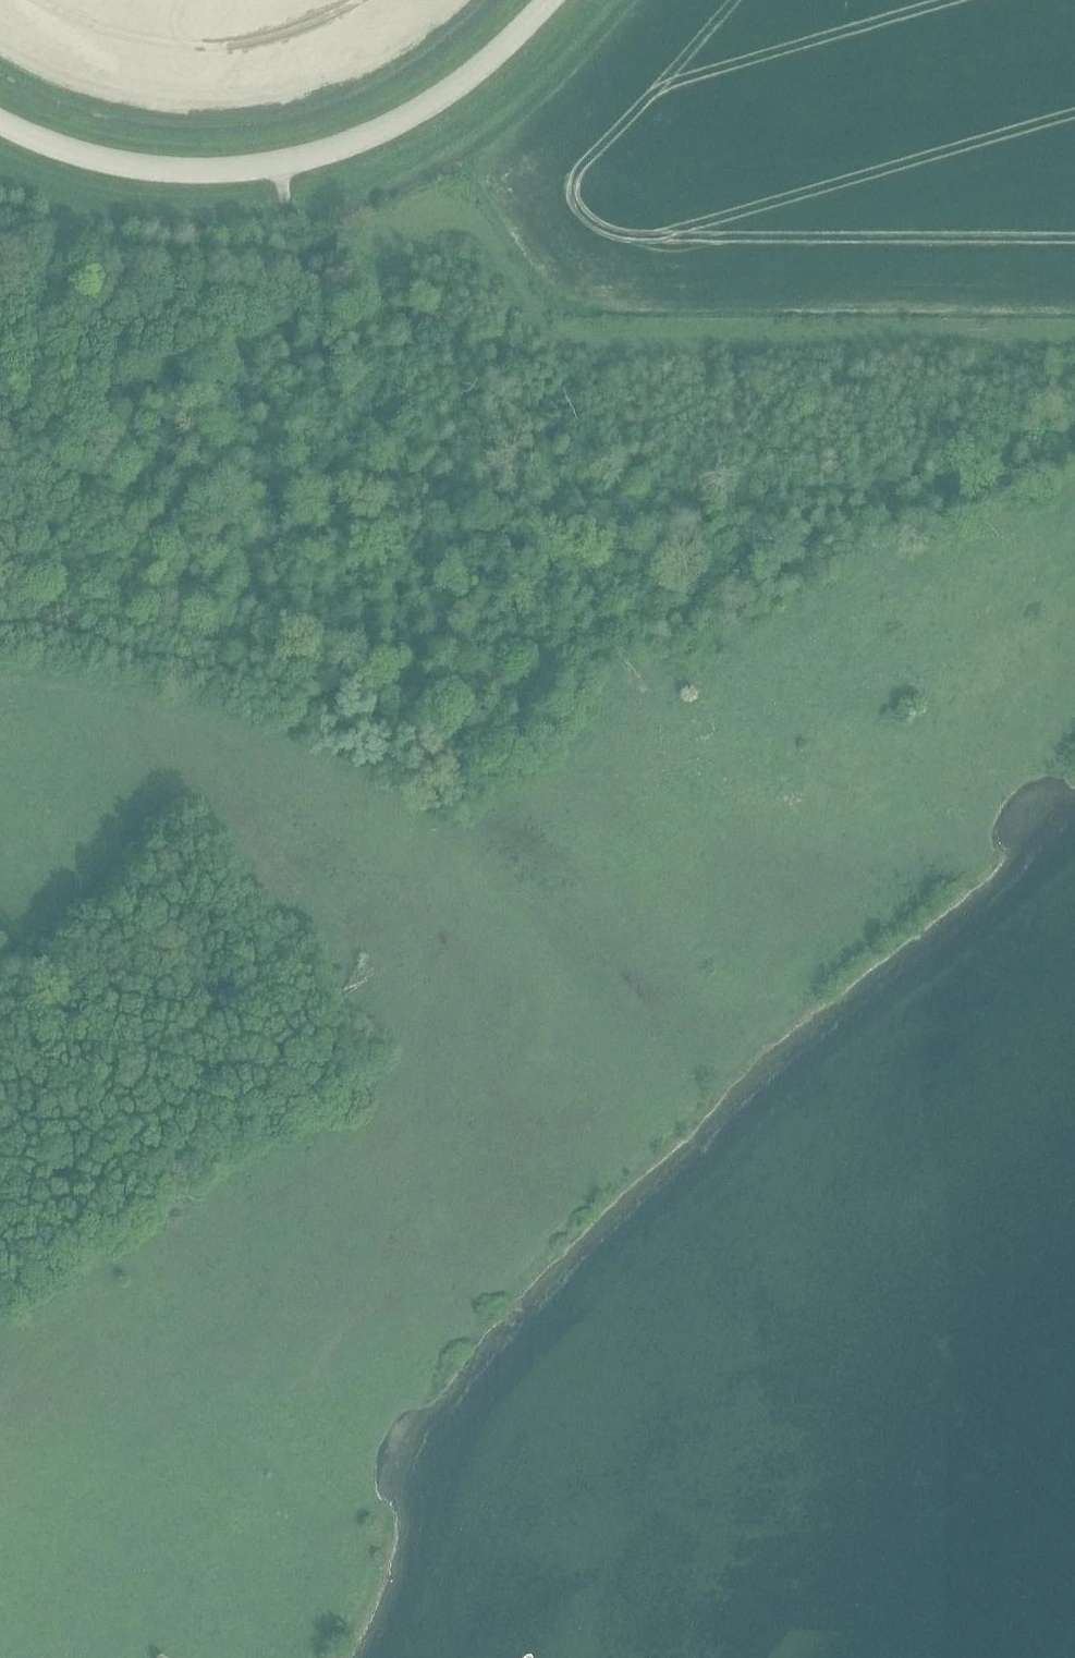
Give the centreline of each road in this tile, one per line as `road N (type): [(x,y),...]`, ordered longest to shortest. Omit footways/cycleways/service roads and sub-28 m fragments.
road 1 (unclassified): [(0,123),(132,169),(214,172),(288,163),(442,99),(547,0)]

